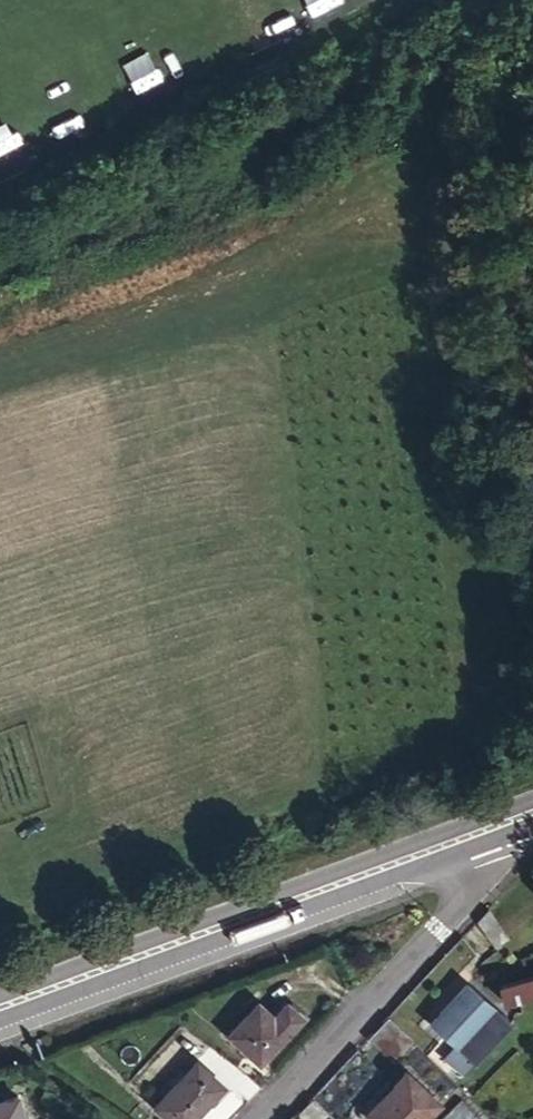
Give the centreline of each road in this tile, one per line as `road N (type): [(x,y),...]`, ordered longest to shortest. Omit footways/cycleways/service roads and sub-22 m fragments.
road 1 (primary): [(486,827),(0,1008)]
road 2 (unclassified): [(251,1118),(465,901),(490,858),(486,827)]

